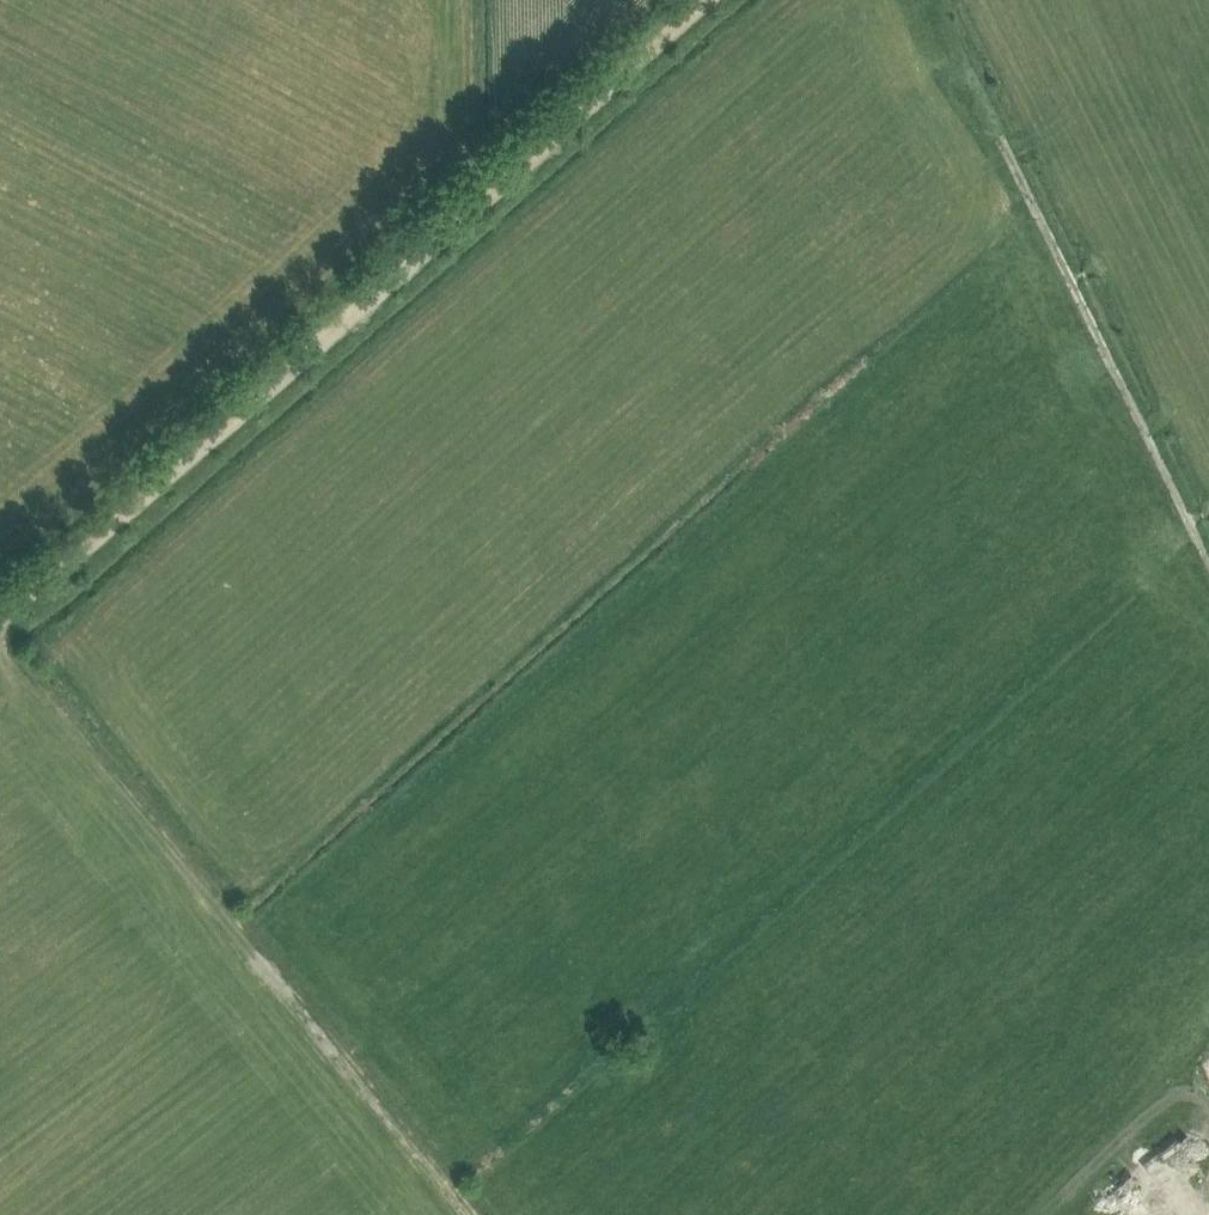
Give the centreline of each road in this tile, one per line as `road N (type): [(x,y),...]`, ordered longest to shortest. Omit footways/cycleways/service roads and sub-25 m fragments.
road 1 (track): [(703,0),(0,619)]
road 2 (track): [(468,1214),(0,646)]

